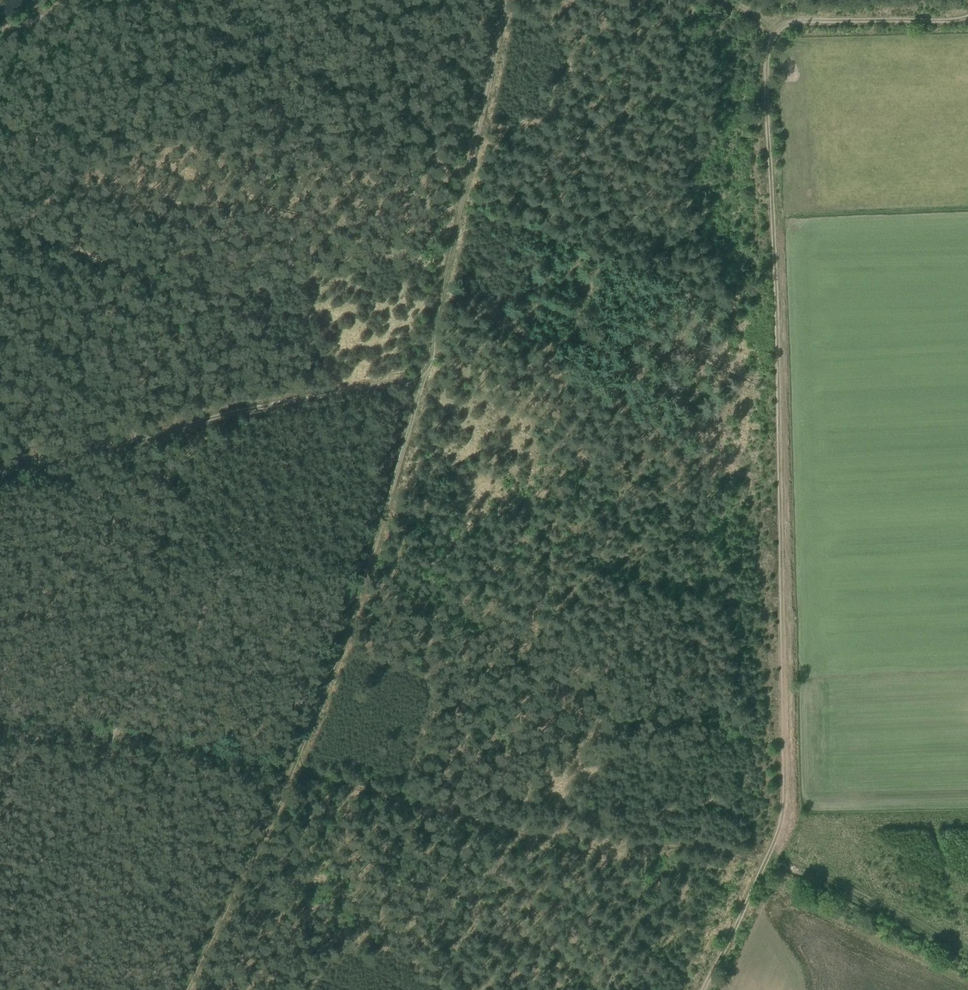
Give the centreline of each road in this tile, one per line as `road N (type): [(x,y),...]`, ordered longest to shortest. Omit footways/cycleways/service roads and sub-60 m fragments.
road 1 (track): [(967,15),(789,23),(774,44),(784,801),(769,854),(704,989)]
road 2 (track): [(420,373),(403,448),(291,768),(184,989)]
road 3 (track): [(764,863),(696,844),(575,850),(291,768)]
road 4 (track): [(420,373),(0,470)]
road 5 (track): [(507,0),(420,373)]
road 6 (track): [(967,952),(822,879),(804,861),(769,854)]

